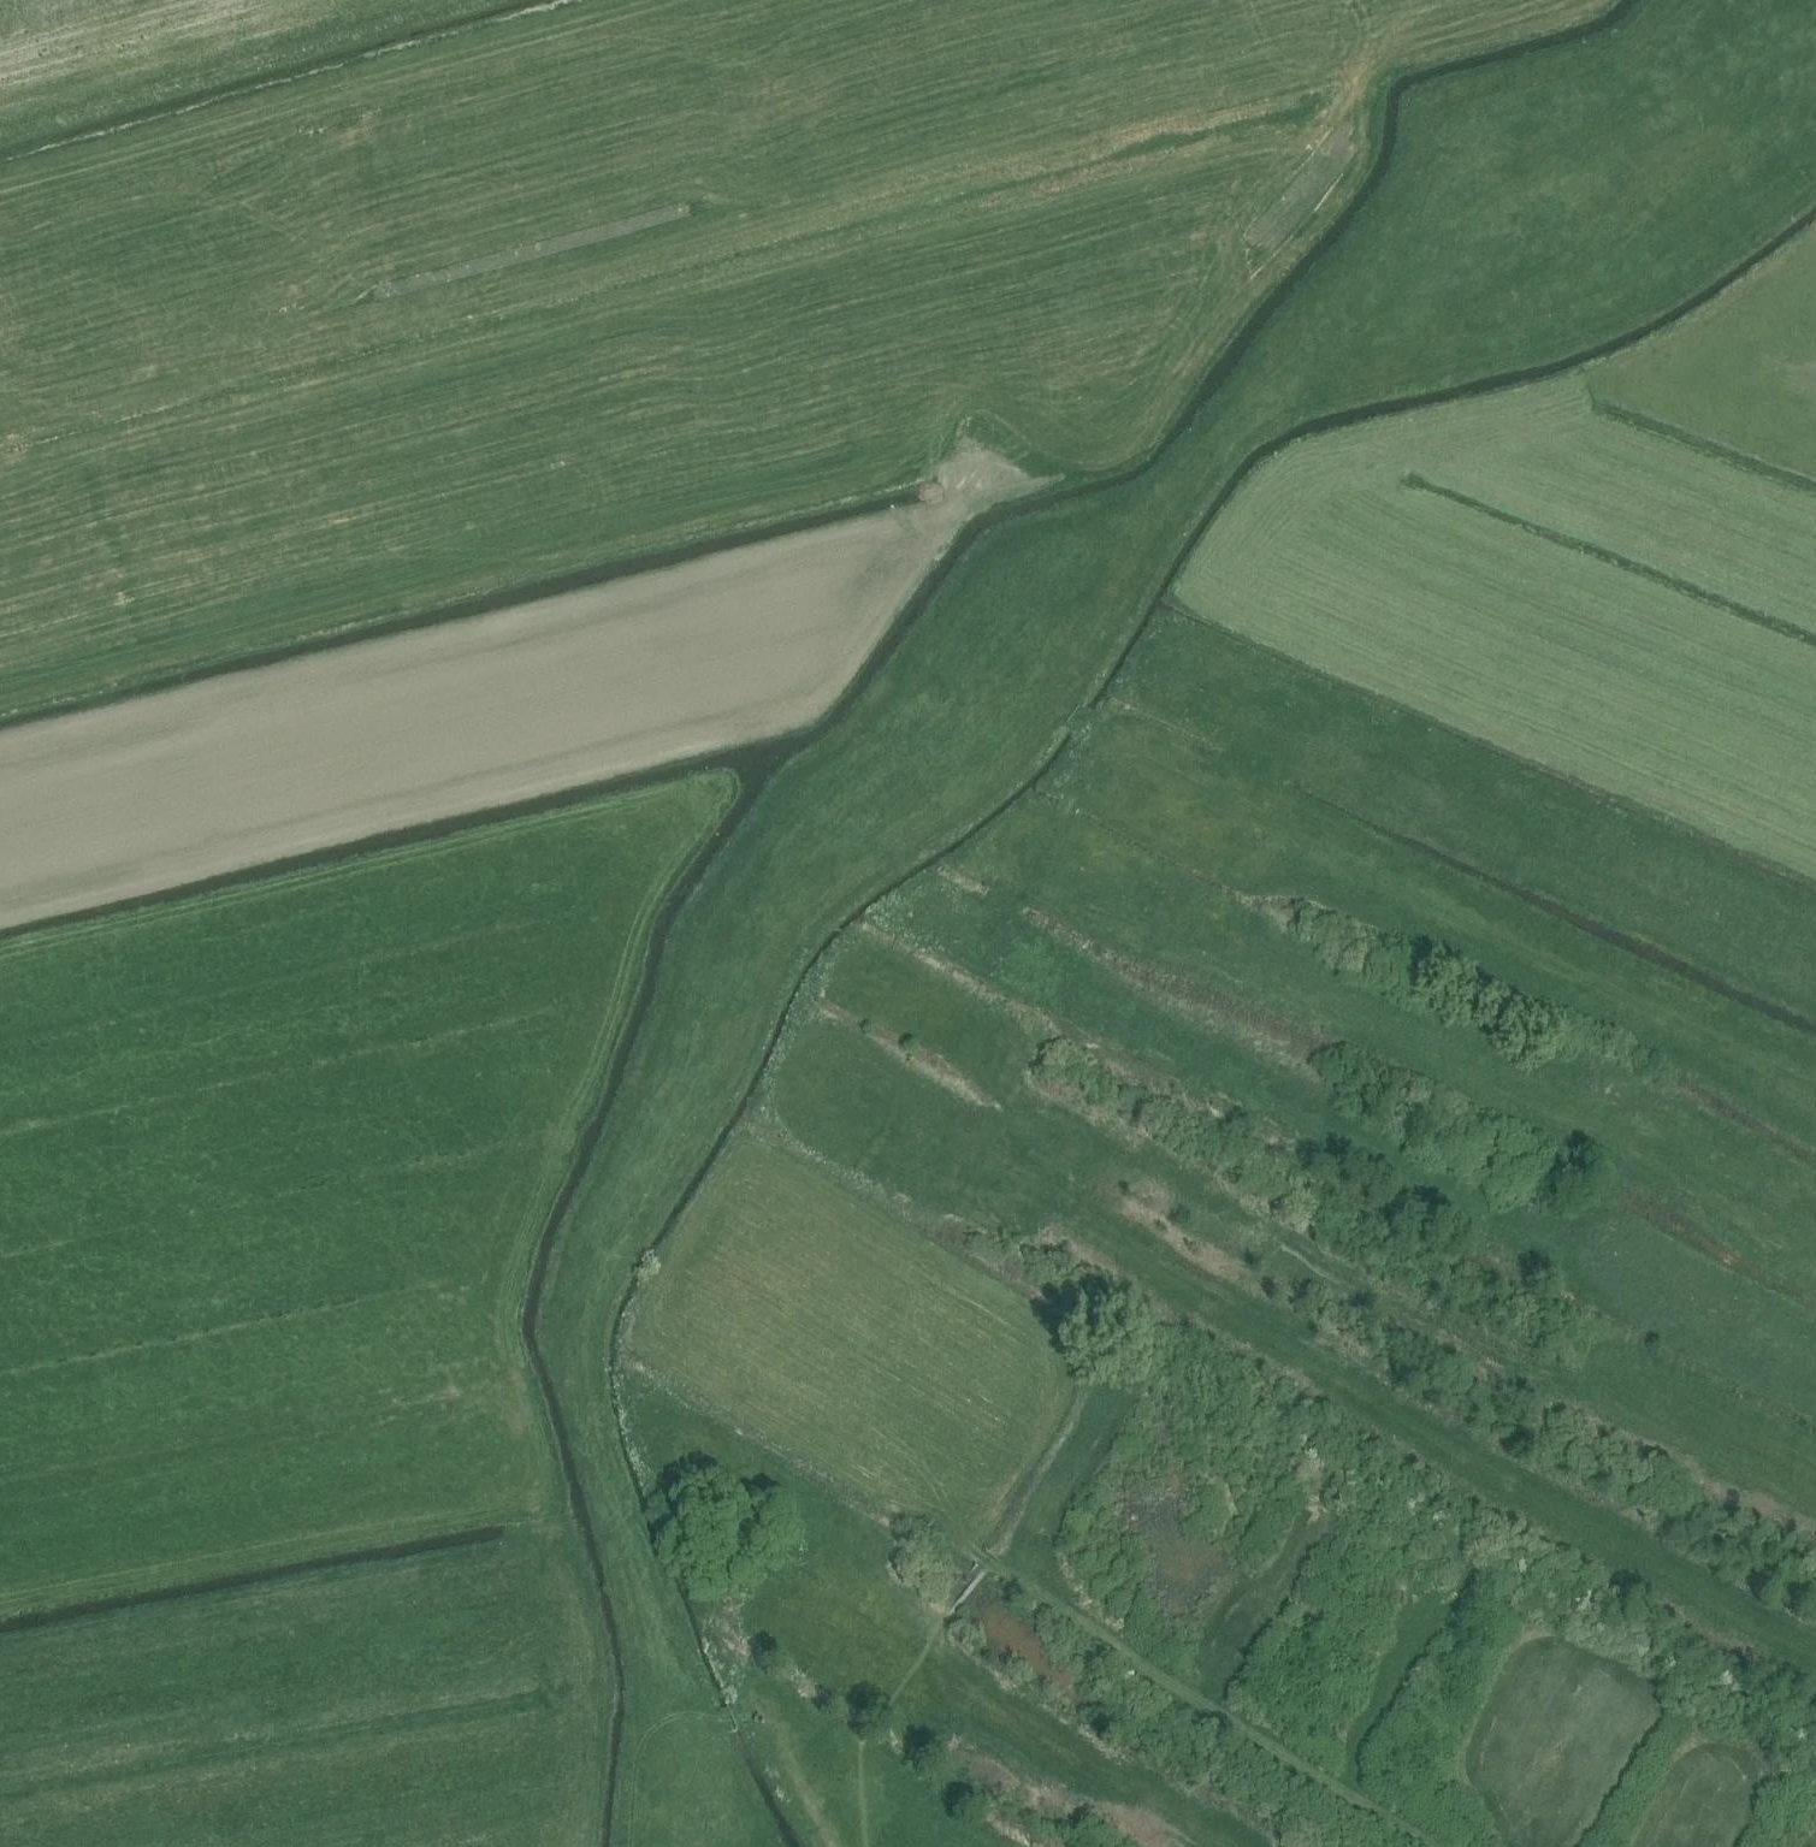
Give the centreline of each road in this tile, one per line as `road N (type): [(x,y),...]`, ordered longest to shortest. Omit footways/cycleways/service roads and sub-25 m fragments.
road 1 (track): [(992,1566),(1441,1846)]

